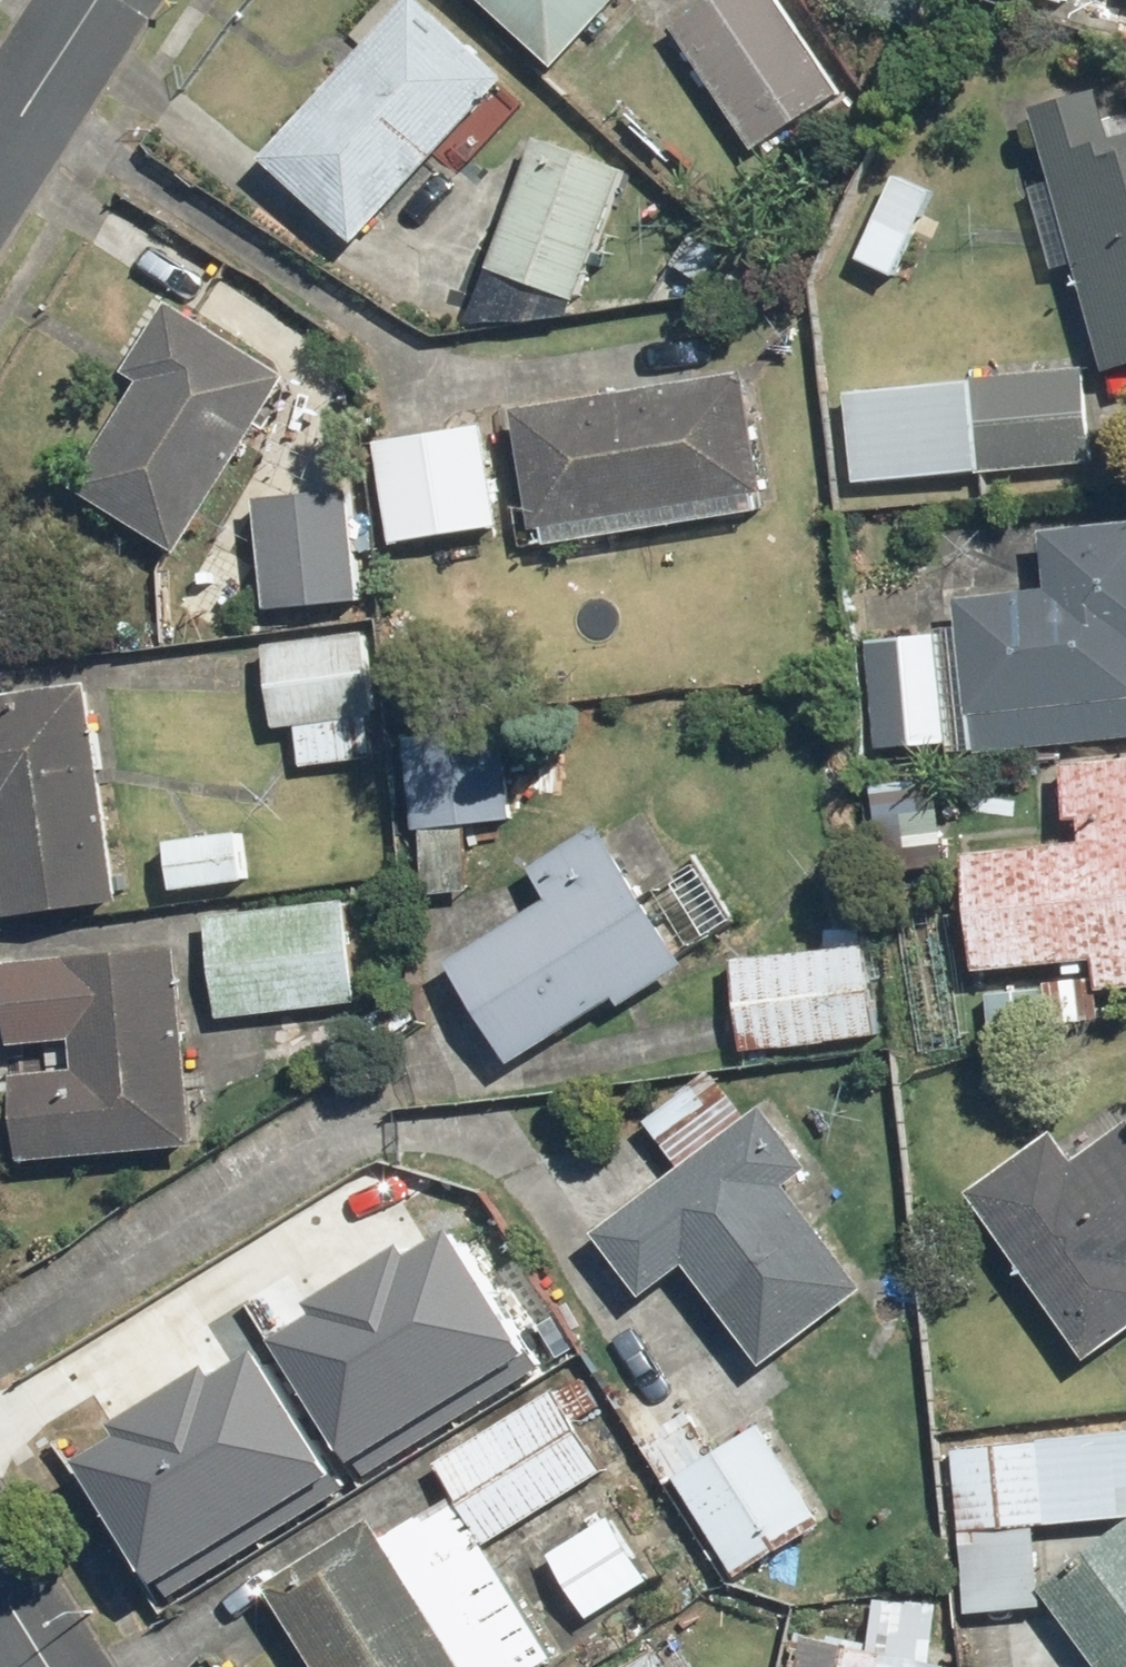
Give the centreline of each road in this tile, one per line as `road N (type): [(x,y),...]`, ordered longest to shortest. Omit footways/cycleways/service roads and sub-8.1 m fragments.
road 1 (residential): [(0,152),(102,0)]

